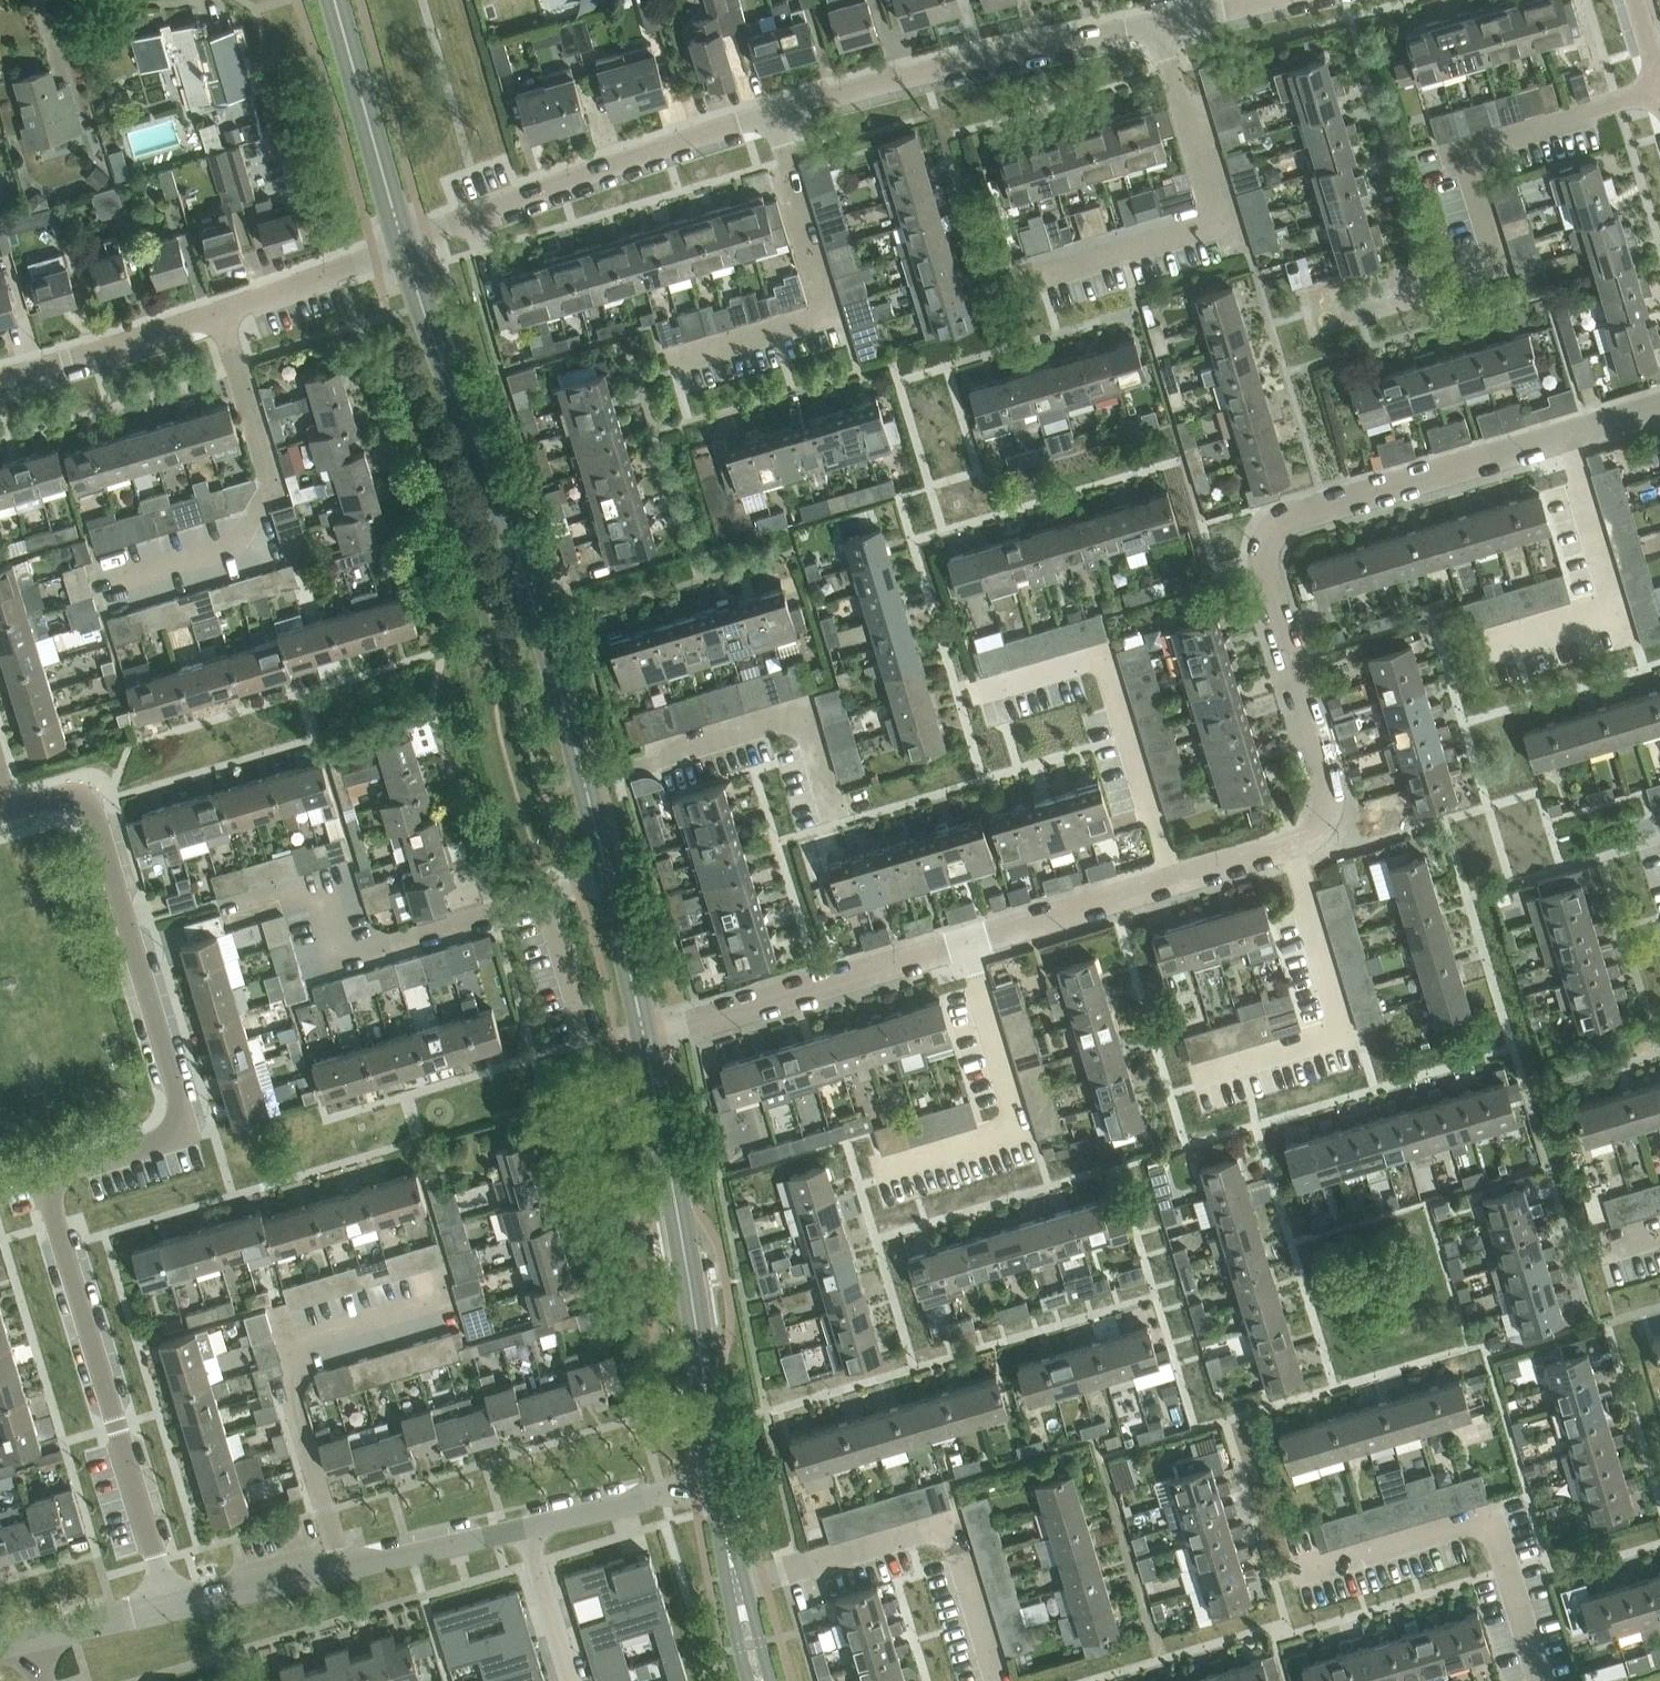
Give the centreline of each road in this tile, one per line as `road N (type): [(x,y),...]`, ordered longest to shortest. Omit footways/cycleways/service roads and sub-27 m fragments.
road 1 (residential): [(645,1037),(1302,841),(1324,815),(1327,786),(1265,572),(1266,538),(1294,516),(1659,407)]
road 2 (residential): [(167,1611),(48,1192),(66,1166),(165,1134),(179,1117),(179,1093),(99,816),(74,802),(5,820)]
road 3 (residential): [(404,248),(597,170),(772,112),(1268,0)]
road 4 (tertiary): [(645,1037),(540,624),(404,248)]
road 5 (tertiary): [(717,1482),(645,1037)]
road 6 (residential): [(0,380),(404,248)]
road 7 (residential): [(167,1611),(525,1529)]
road 8 (tertiary): [(404,248),(335,0)]
road 9 (tertiary): [(759,1680),(717,1482)]
road 10 (residential): [(525,1529),(717,1482)]
road 11 (residential): [(525,1529),(571,1680)]
road 12 (residential): [(28,1642),(167,1611)]

